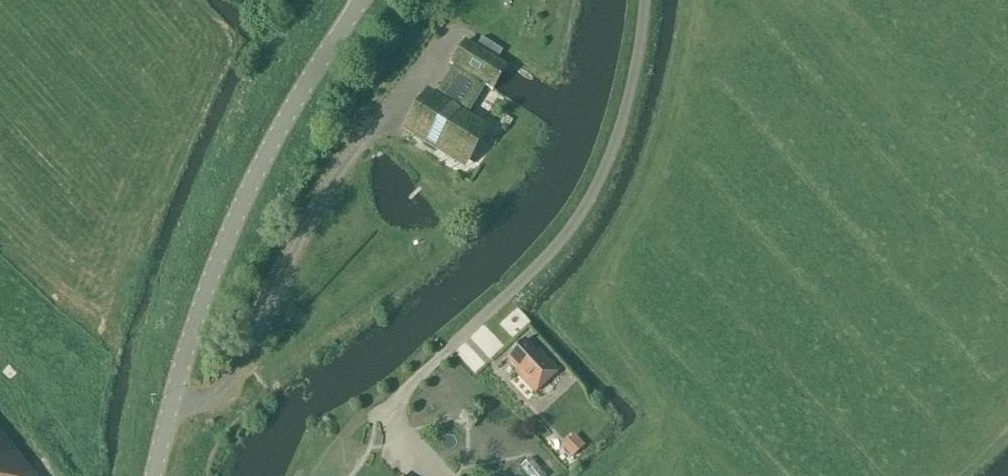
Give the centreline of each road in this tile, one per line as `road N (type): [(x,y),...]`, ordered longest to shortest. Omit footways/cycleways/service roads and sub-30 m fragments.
road 1 (tertiary): [(155,475),(198,314),(239,216),(302,91),(361,0)]
road 2 (unclassified): [(450,348),(548,256),(594,190),(626,107),(645,0)]

